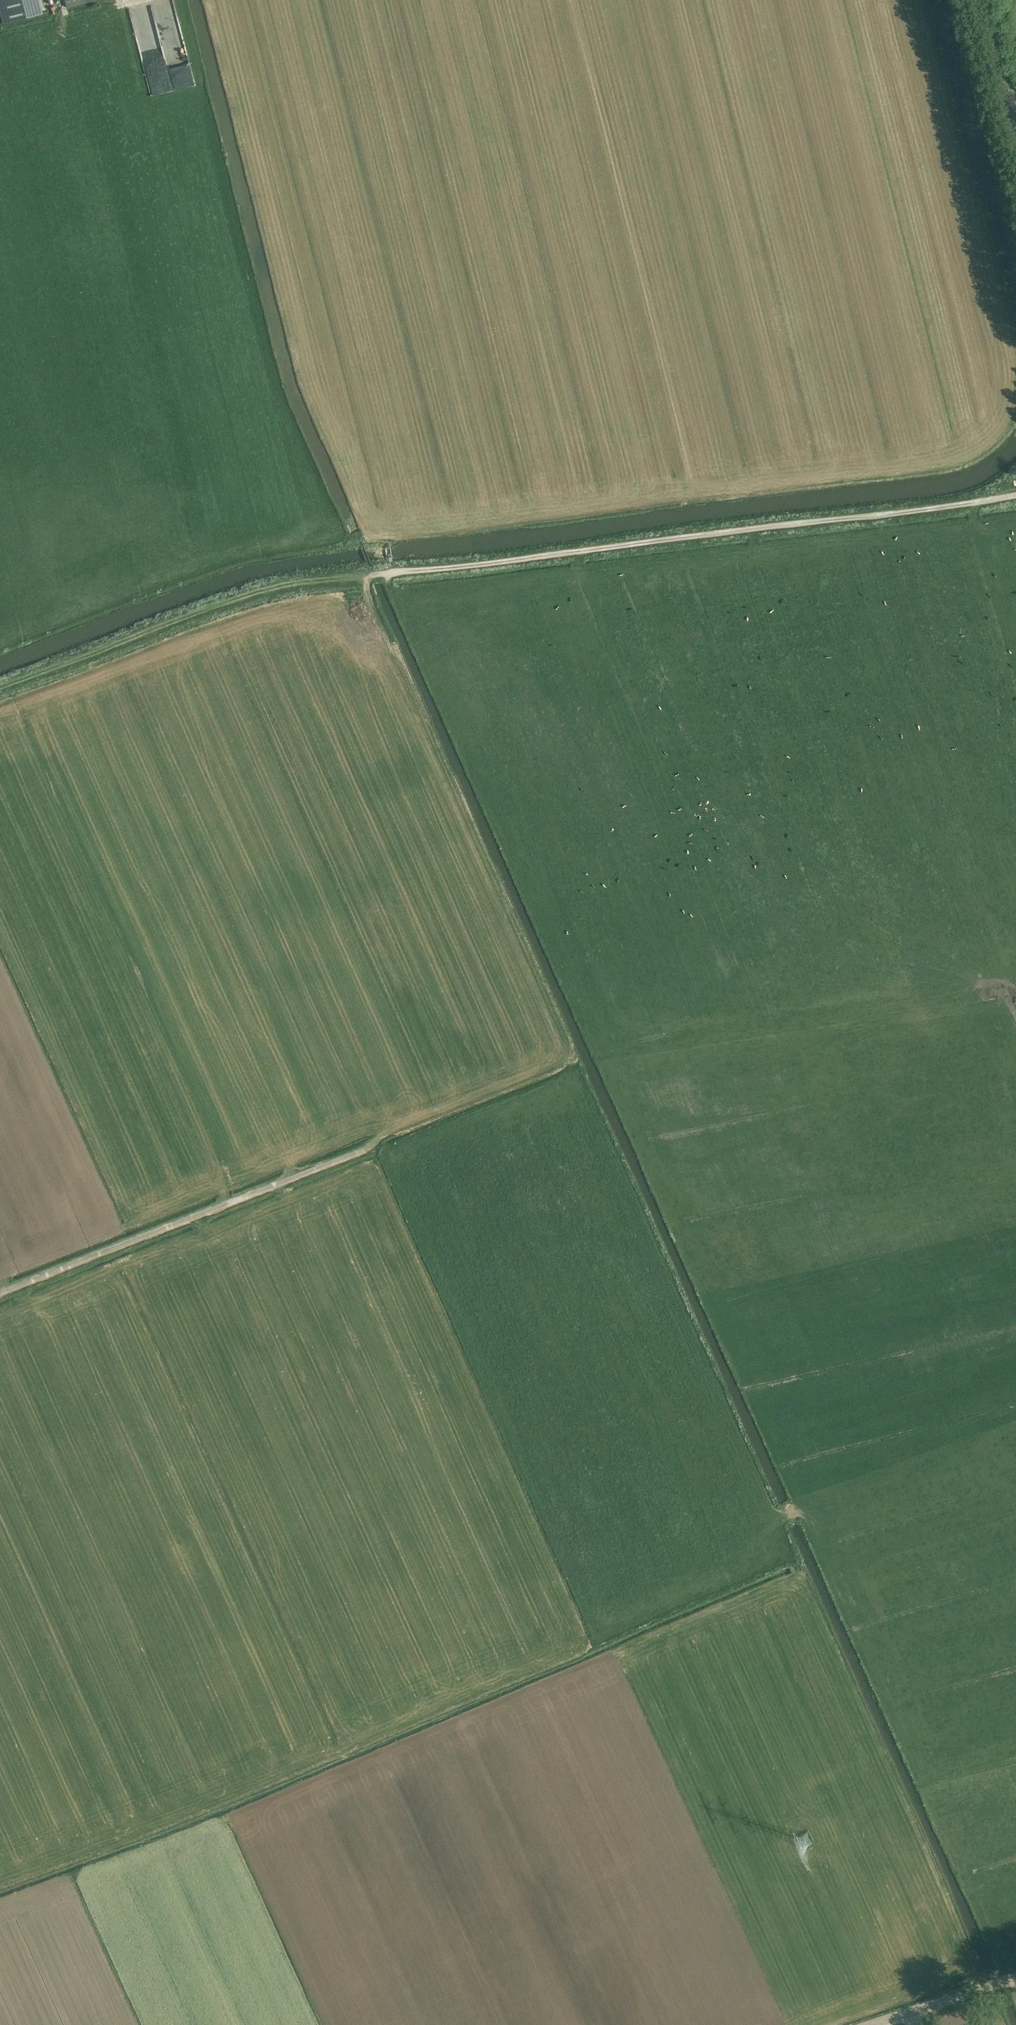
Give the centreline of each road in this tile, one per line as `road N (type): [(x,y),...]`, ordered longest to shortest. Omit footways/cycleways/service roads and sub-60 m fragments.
road 1 (track): [(1015,496),(375,575),(372,601)]
road 2 (track): [(0,1294),(360,1151)]
road 3 (unclassified): [(876,2024),(1015,1978)]

